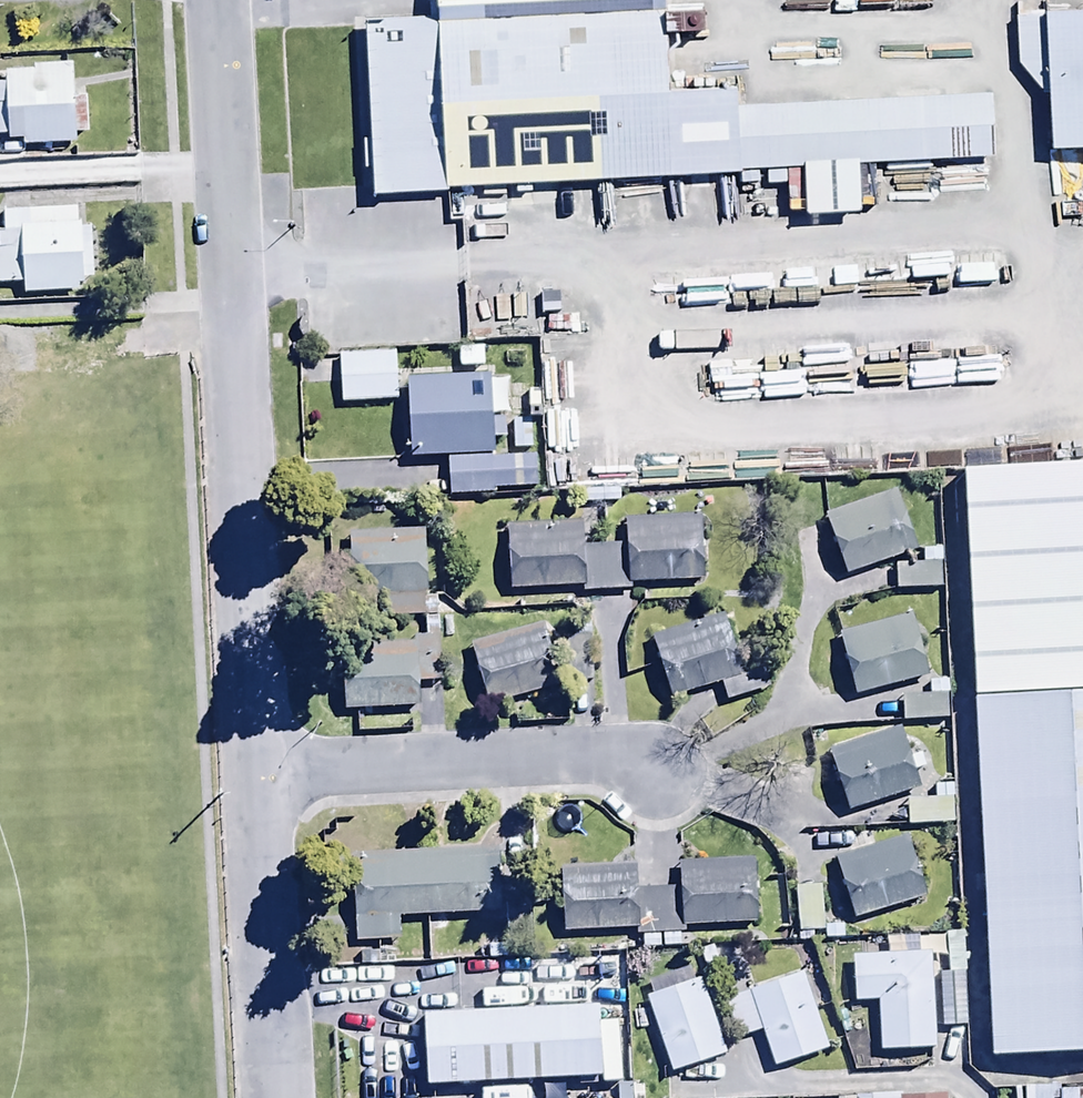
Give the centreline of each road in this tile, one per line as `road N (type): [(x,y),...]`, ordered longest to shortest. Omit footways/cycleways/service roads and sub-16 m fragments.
road 1 (residential): [(258,767),(214,0)]
road 2 (residential): [(258,767),(609,756),(666,777)]
road 3 (residential): [(269,1097),(258,767)]

